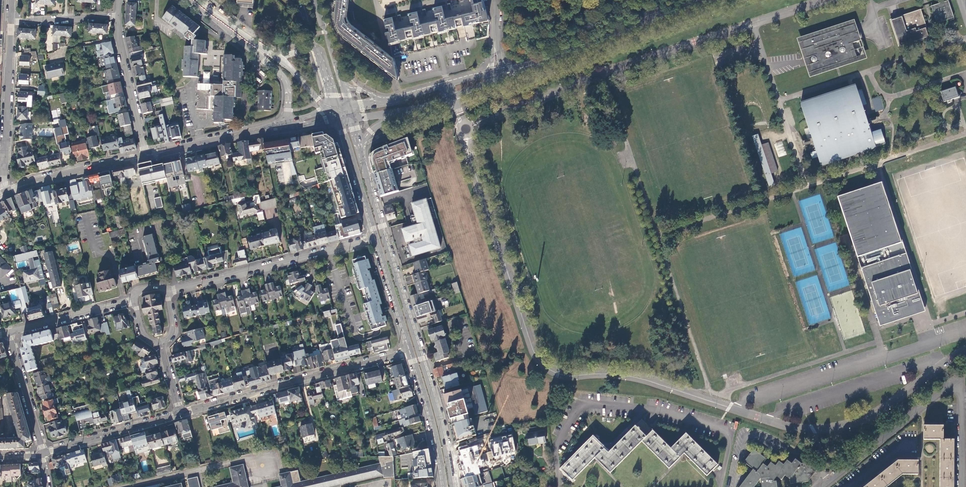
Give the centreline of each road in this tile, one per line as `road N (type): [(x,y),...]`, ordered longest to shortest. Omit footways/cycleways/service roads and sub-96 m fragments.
road 1 (unclassified): [(466,137),(533,350),(552,371),(631,376),(786,426),(823,429),(878,412),(965,349)]
road 2 (secondary): [(452,486),(435,408),(347,120)]
road 3 (unclassified): [(472,126),(603,73),(824,0)]
road 4 (unclassified): [(821,486),(955,387),(962,486)]
road 5 (residential): [(181,414),(412,352)]
road 6 (residential): [(377,238),(169,289)]
road 7 (tertiary): [(146,156),(332,114)]
road 8 (secondary): [(689,0),(522,64)]
road 9 (tertiary): [(7,192),(146,156)]
road 10 (residential): [(43,453),(181,414)]
road 11 (residential): [(119,16),(146,156)]
road 12 (secondary): [(412,352),(446,486)]
road 13 (tertiary): [(312,48),(268,55),(195,0)]
road 14 (residential): [(6,157),(12,22)]
road 15 (residential): [(135,297),(10,334)]
road 16 (secondary): [(335,121),(377,238)]
road 17 (residential): [(10,334),(43,453)]

